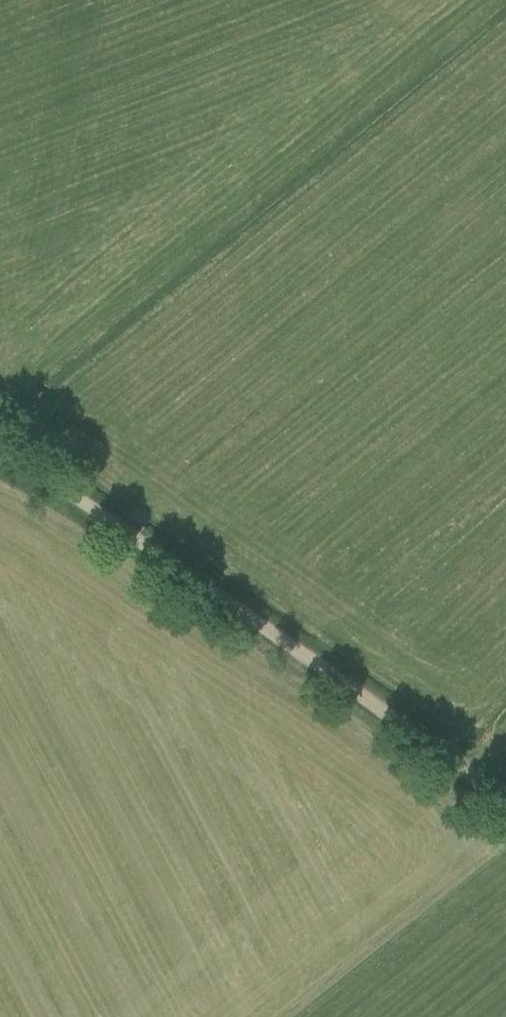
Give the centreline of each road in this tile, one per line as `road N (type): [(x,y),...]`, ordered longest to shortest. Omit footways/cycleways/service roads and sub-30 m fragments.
road 1 (track): [(0,454),(505,799)]

